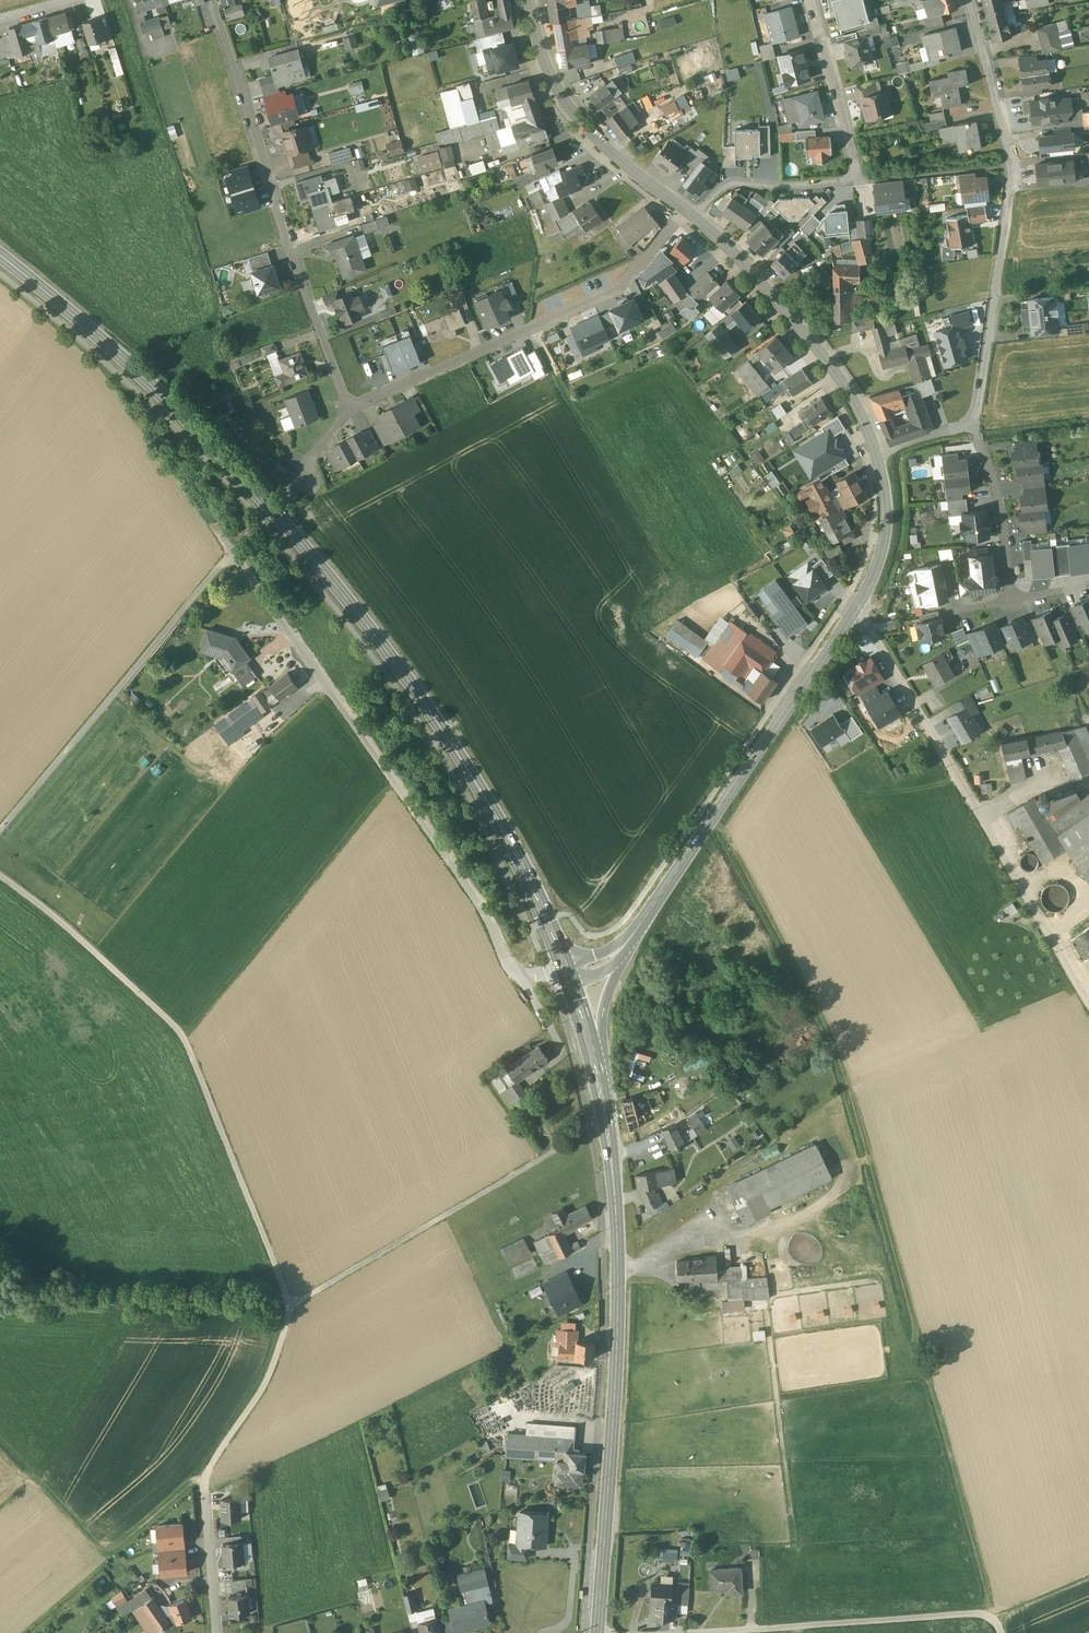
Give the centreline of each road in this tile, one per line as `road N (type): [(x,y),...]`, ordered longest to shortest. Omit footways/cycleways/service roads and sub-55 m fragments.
road 1 (primary): [(568,965),(476,781),(309,552),(206,436),(0,256)]
road 2 (track): [(994,1618),(936,1377),(843,1054),(726,832),(712,821)]
road 3 (primary): [(597,1632),(618,1344),(614,1182),(594,1047)]
road 4 (residential): [(877,456),(970,423),(981,396),(1016,162),(969,0)]
road 5 (tertiary): [(649,911),(856,611),(886,526),(877,456)]
road 6 (track): [(287,1299),(191,1047),(60,922),(0,878)]
road 7 (residential): [(351,404),(288,244),(212,0)]
road 8 (residential): [(685,209),(623,288),(351,404)]
road 9 (track): [(240,561),(0,839)]
road 10 (residential): [(694,216),(730,185),(857,181),(816,0)]
road 11 (track): [(181,1033),(394,780)]
road 12 (track): [(289,1306),(572,1140)]
road 13 (tertiary): [(877,456),(854,397),(775,293),(694,216)]
road 14 (track): [(287,1299),(0,1304)]
road 15 (track): [(205,1488),(114,1559),(0,1440)]
road 16 (track): [(528,329),(668,571)]
road 17 (tertiary): [(685,209),(567,104),(545,65),(529,0)]
road 18 (track): [(1002,1632),(998,1618),(768,1632)]
road 19 (track): [(205,1485),(272,1368),(287,1299)]
road 20 (residential): [(205,1485),(216,1632)]

